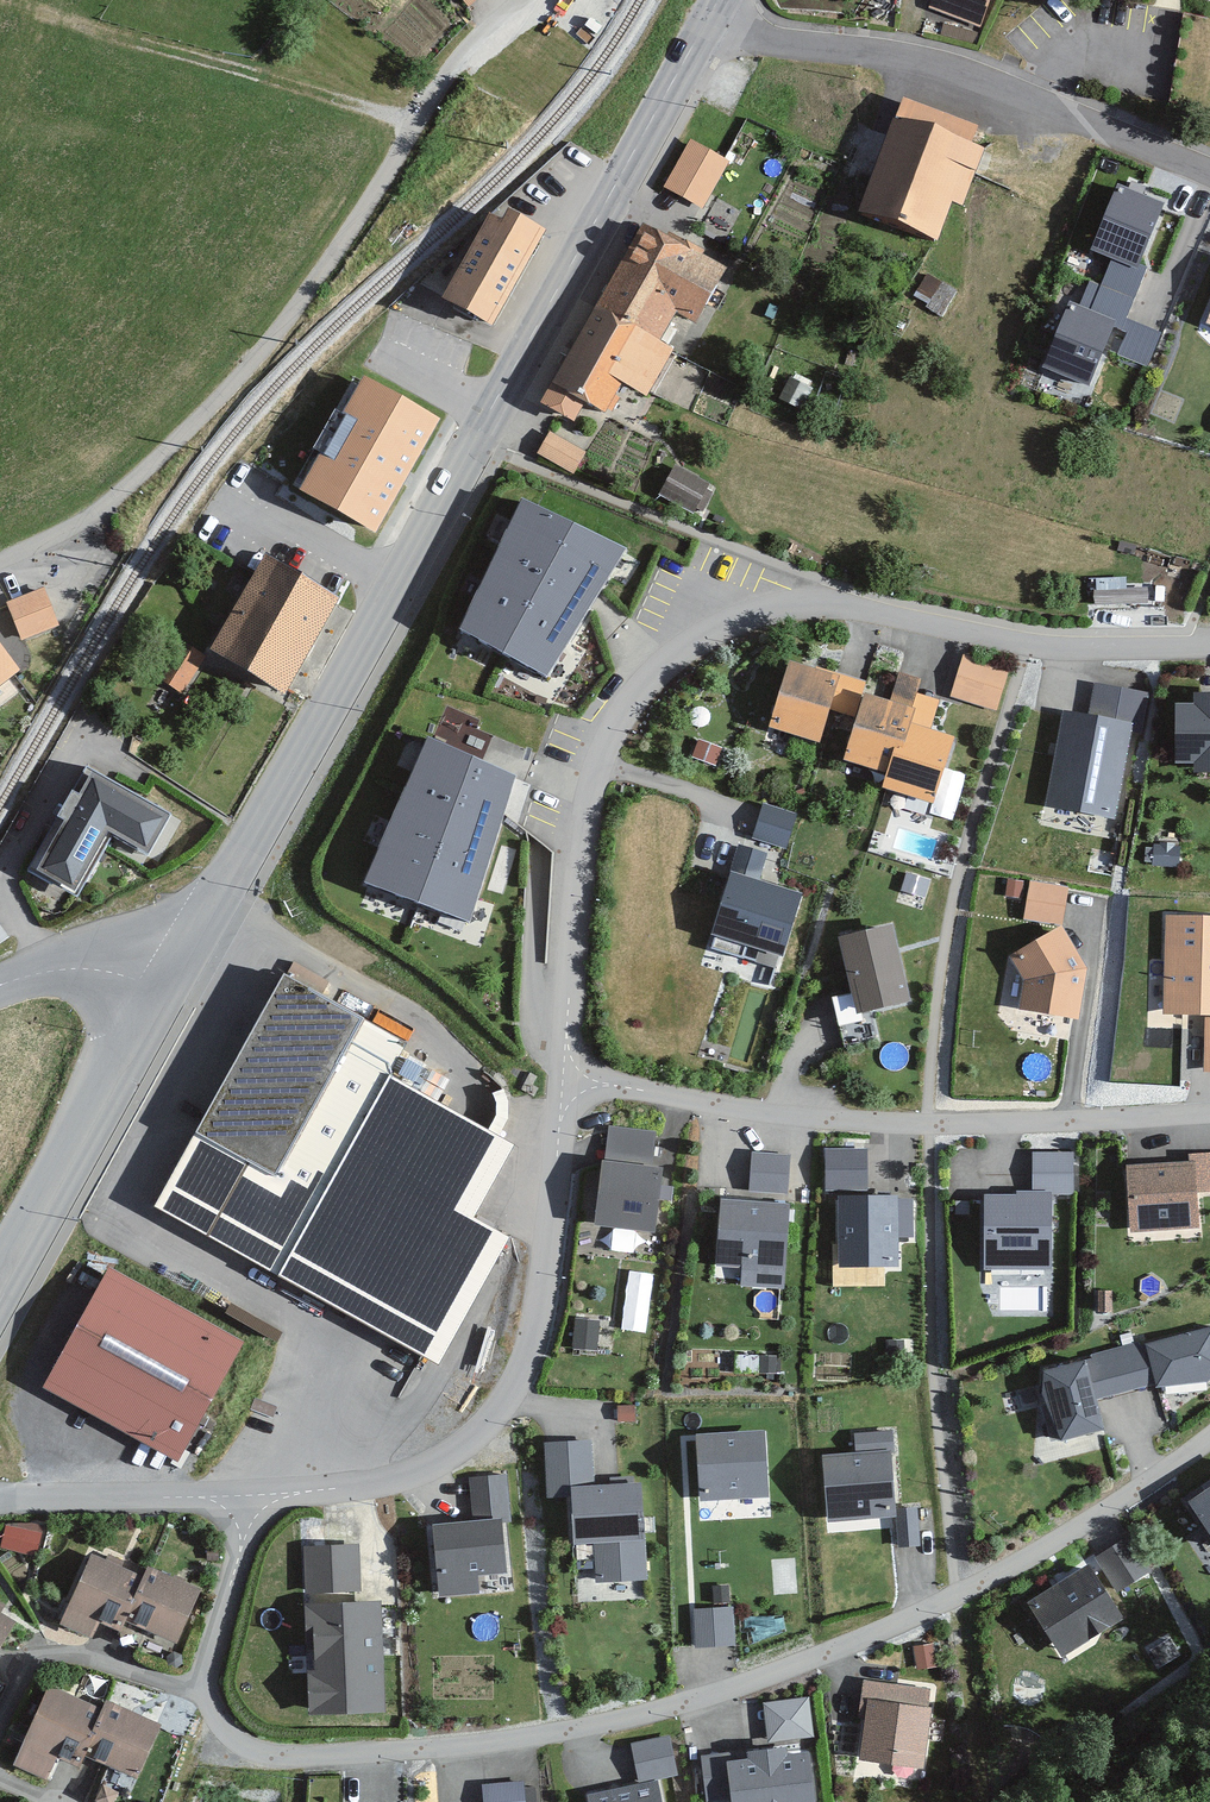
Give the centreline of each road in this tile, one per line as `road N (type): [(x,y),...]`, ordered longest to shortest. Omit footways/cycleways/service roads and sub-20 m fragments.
road 1 (residential): [(200,1675),(226,1730),(278,1757),(566,1731),(829,1652),(958,1590),(1209,1445)]
road 2 (primary): [(707,18),(196,936)]
road 3 (residential): [(565,1072),(575,880),(599,755),(627,694),(664,663),(730,625),(798,604),(851,604),(1028,643),(1209,644)]
road 4 (residential): [(0,555),(117,493),(240,374),(334,252),(460,55),(520,0)]
road 5 (residential): [(565,1072),(824,1118),(1073,1120),(1209,1110)]
road 6 (residential): [(257,1495),(329,1490),(423,1464),(501,1413),(529,1359),(544,1281),(565,1072)]
road 7 (residential): [(1209,171),(901,54),(780,42),(707,18)]
road 8 (primary): [(196,936),(0,1288)]
road 9 (residential): [(0,1494),(257,1495)]
road 10 (residential): [(200,1675),(168,1681),(111,1659),(57,1652),(21,1663),(0,1717)]
road 11 (tertiary): [(0,983),(109,933),(137,926),(196,936)]
road 12 (residential): [(257,1495),(200,1675)]

